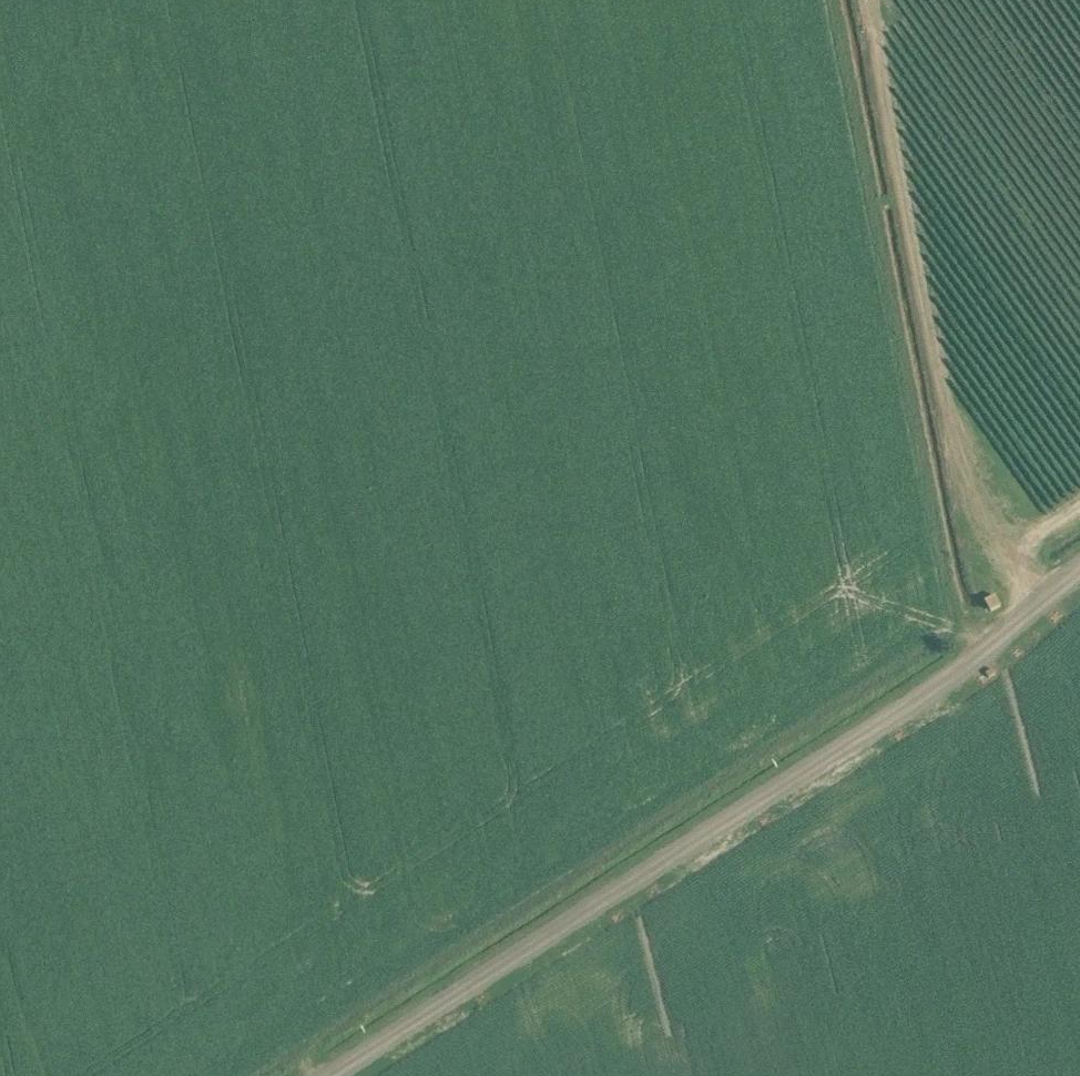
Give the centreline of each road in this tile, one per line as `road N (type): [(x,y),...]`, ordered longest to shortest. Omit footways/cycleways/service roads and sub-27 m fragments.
road 1 (track): [(1079,568),(993,644),(330,1075)]

